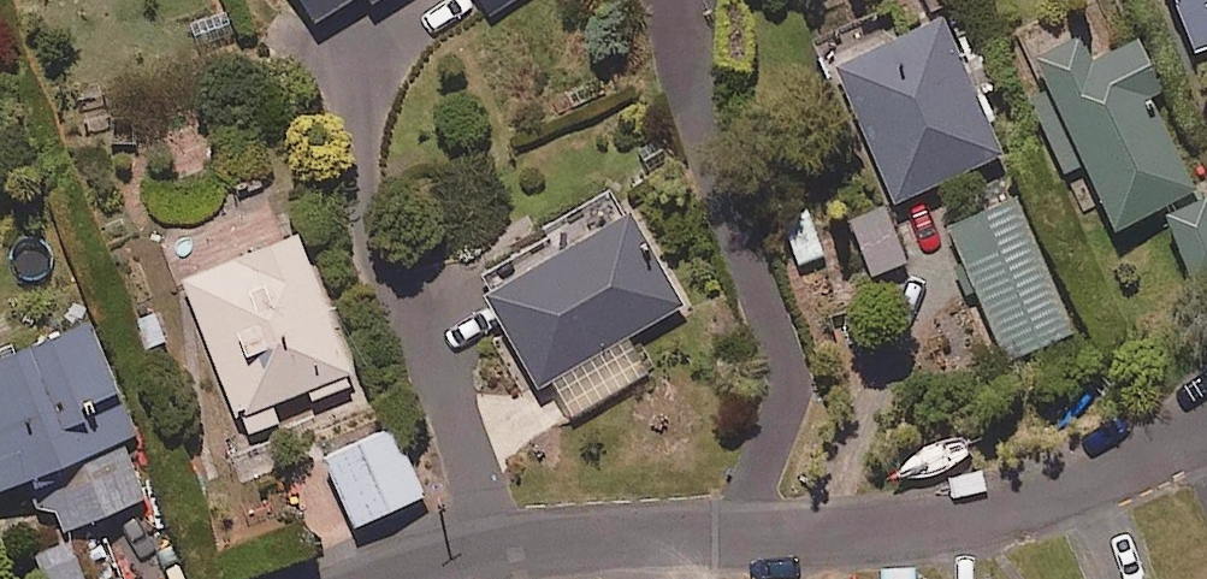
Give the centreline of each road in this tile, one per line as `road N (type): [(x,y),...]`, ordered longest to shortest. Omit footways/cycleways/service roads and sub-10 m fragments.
road 1 (residential): [(413,578),(541,546),(862,537),(949,525),(1144,458),(1206,421)]

